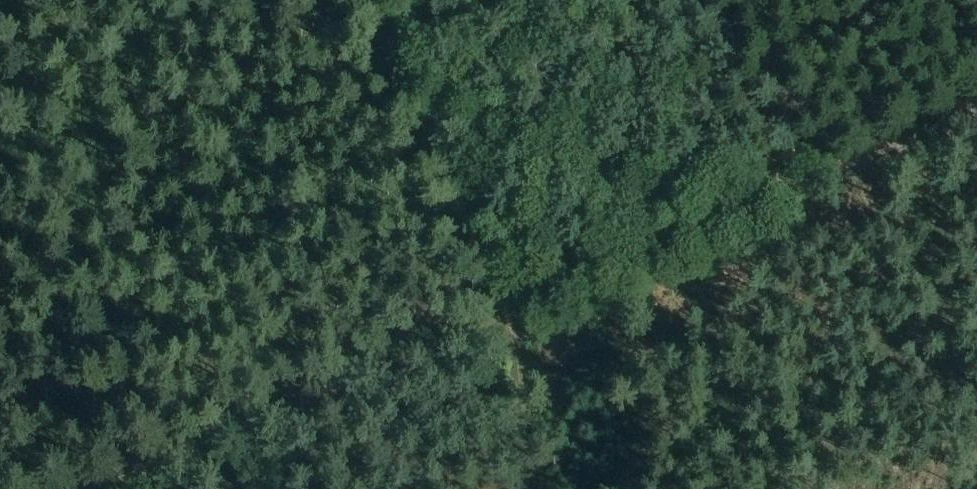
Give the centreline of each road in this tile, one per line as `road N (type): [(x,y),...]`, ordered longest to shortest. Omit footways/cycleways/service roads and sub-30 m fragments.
road 1 (track): [(377,0),(518,319),(99,488)]
road 2 (track): [(518,319),(976,118)]
road 3 (track): [(518,319),(533,488)]

